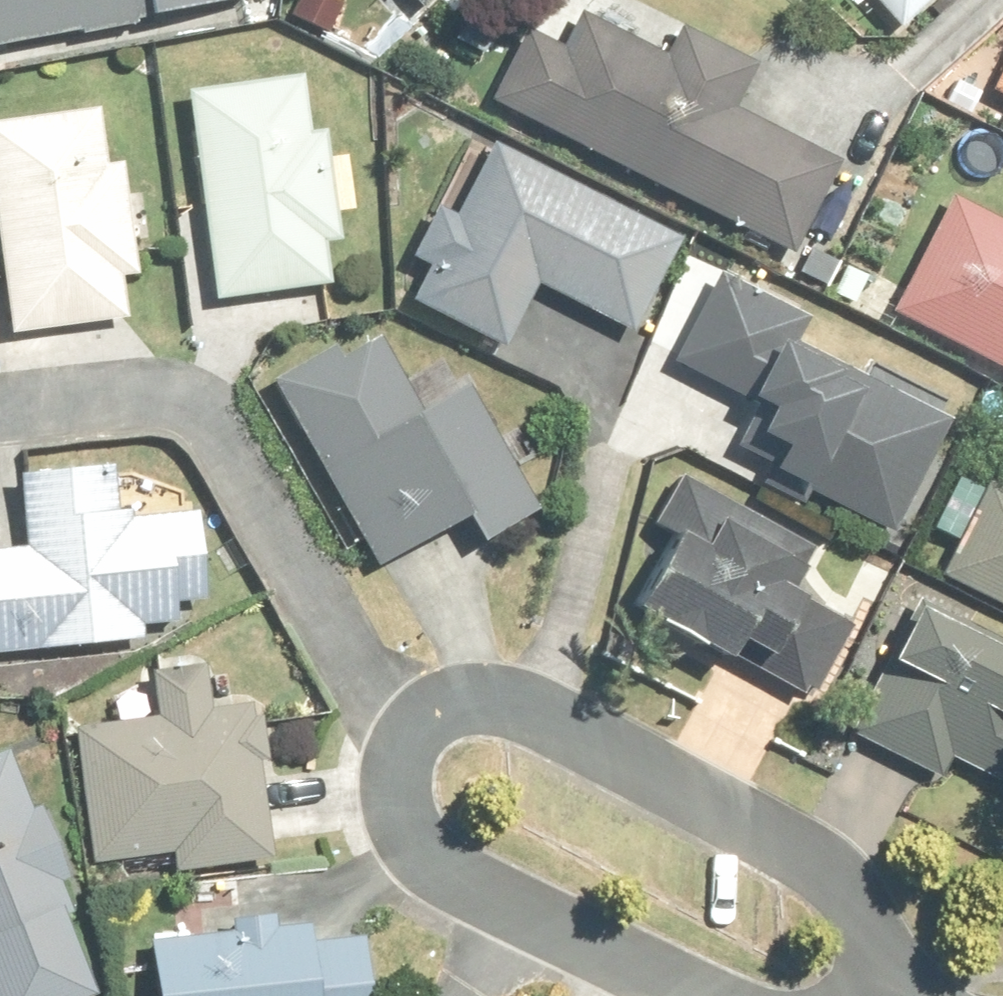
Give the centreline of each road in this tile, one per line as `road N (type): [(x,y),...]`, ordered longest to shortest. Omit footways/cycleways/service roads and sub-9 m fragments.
road 1 (residential): [(412,740),(443,714),(475,704),(510,707),(796,849),(851,910),(880,995)]
road 2 (residential): [(701,995),(419,854),(395,801),(412,740)]

